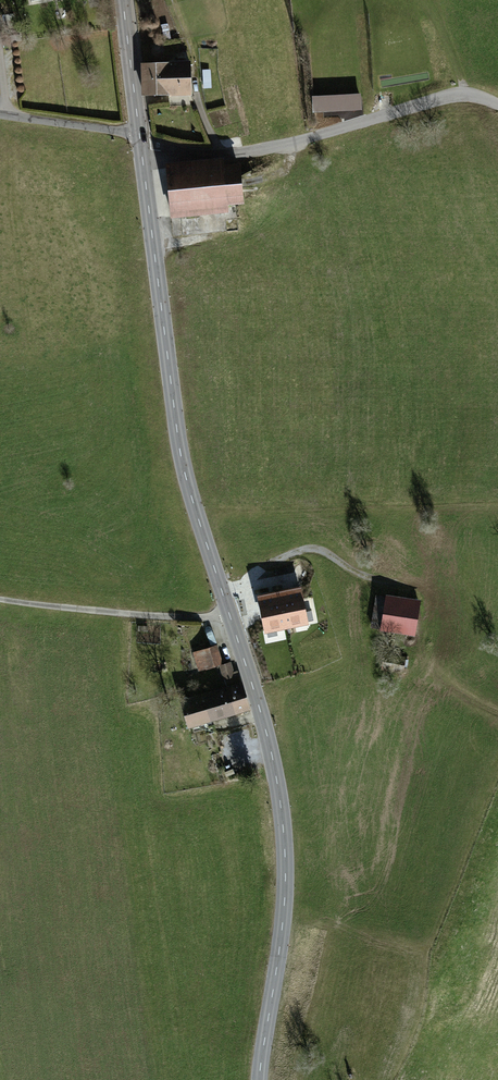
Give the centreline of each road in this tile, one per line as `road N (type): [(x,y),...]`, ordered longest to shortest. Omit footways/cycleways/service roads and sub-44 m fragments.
road 1 (tertiary): [(260,1079),(285,903),(283,829),(269,742),(179,449),(141,148)]
road 2 (residential): [(141,148),(222,154),(436,101),(468,96),(497,104)]
road 3 (unclassified): [(0,114),(139,134)]
road 4 (tertiary): [(139,134),(123,0)]

